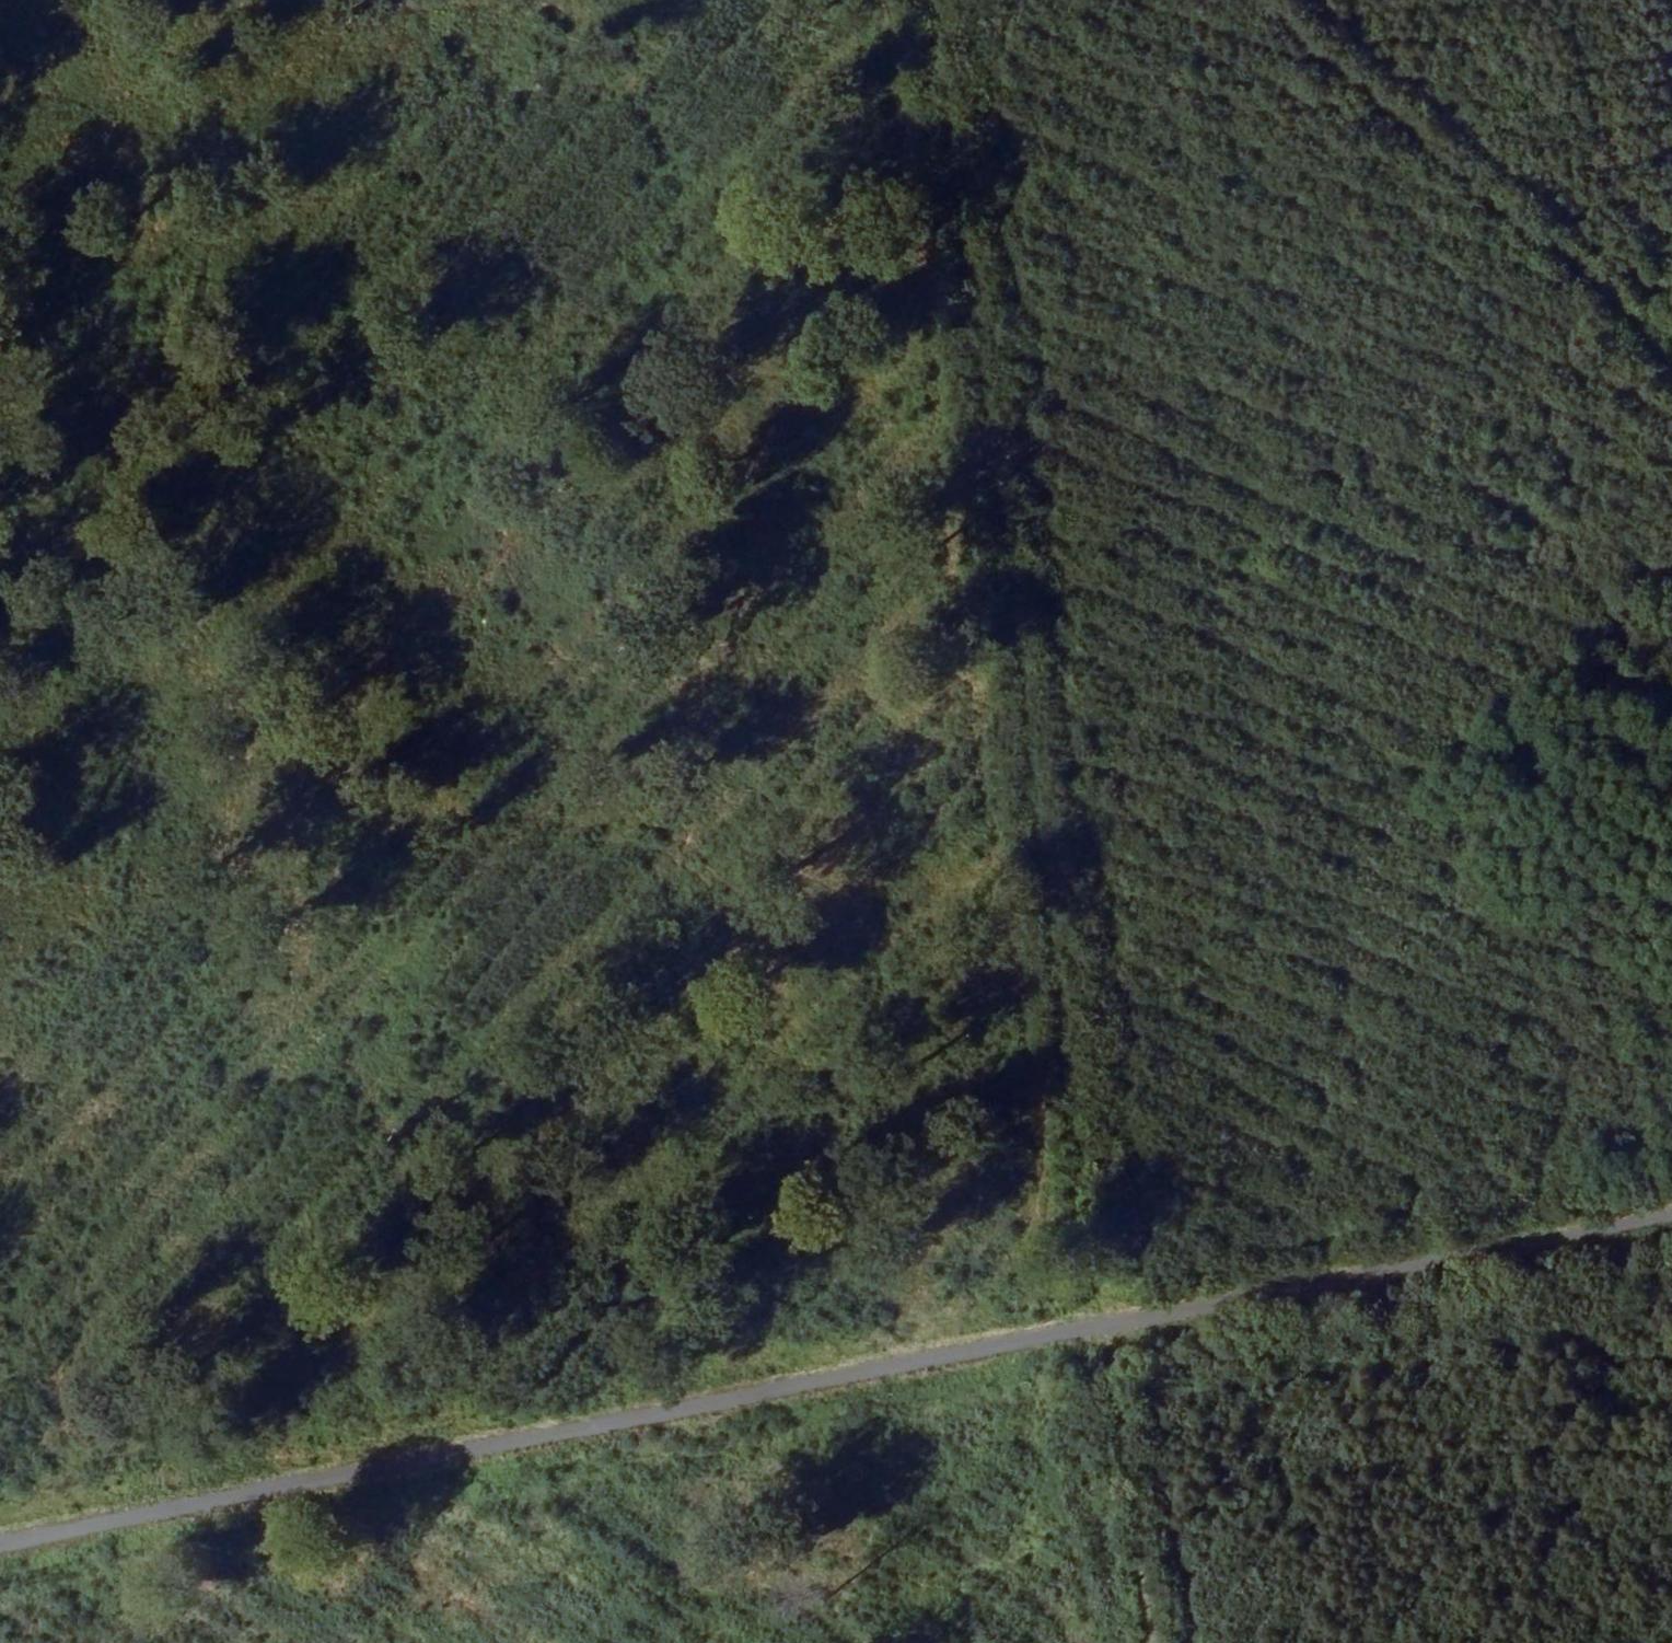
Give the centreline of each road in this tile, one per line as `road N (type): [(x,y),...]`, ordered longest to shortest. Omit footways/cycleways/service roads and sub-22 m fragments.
road 1 (track): [(1671,1208),(0,1547)]
road 2 (track): [(1671,376),(1542,237),(1286,0)]

